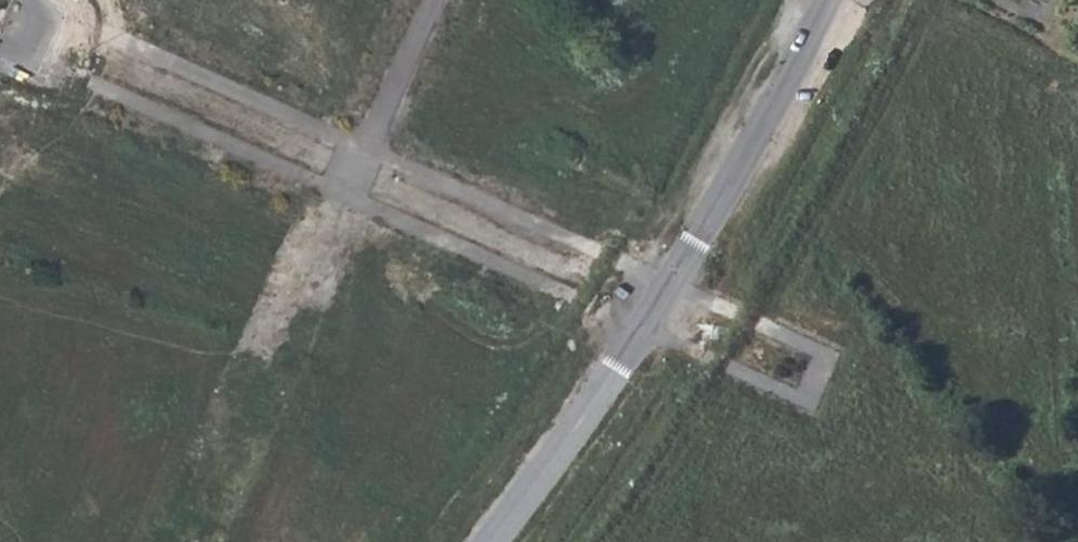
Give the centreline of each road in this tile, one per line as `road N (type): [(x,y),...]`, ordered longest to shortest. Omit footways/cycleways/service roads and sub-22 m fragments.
road 1 (unknown): [(671,281),(55,9)]
road 2 (unknown): [(32,54),(639,331)]
road 3 (secondary): [(495,541),(663,294),(775,108),(828,0)]
road 4 (unknown): [(427,0),(339,194)]

